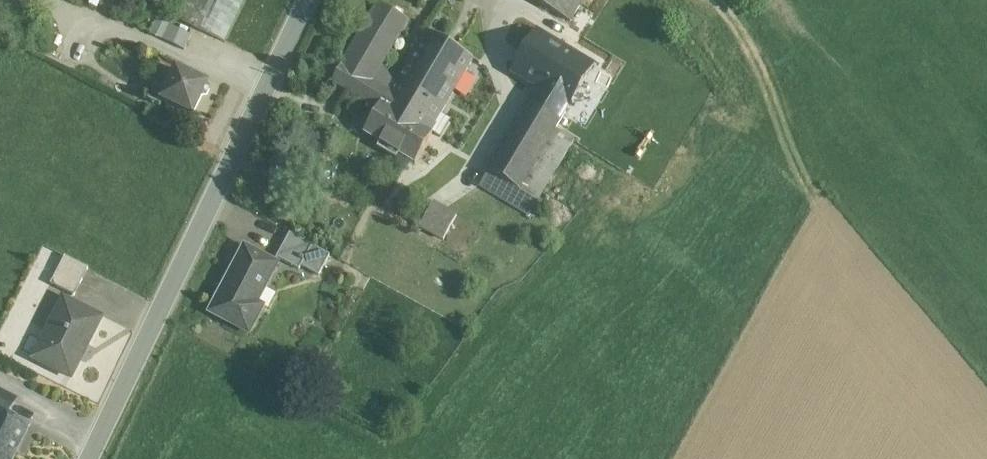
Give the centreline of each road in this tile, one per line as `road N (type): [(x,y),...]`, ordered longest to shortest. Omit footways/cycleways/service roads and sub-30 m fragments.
road 1 (unclassified): [(86,458),(310,0)]

